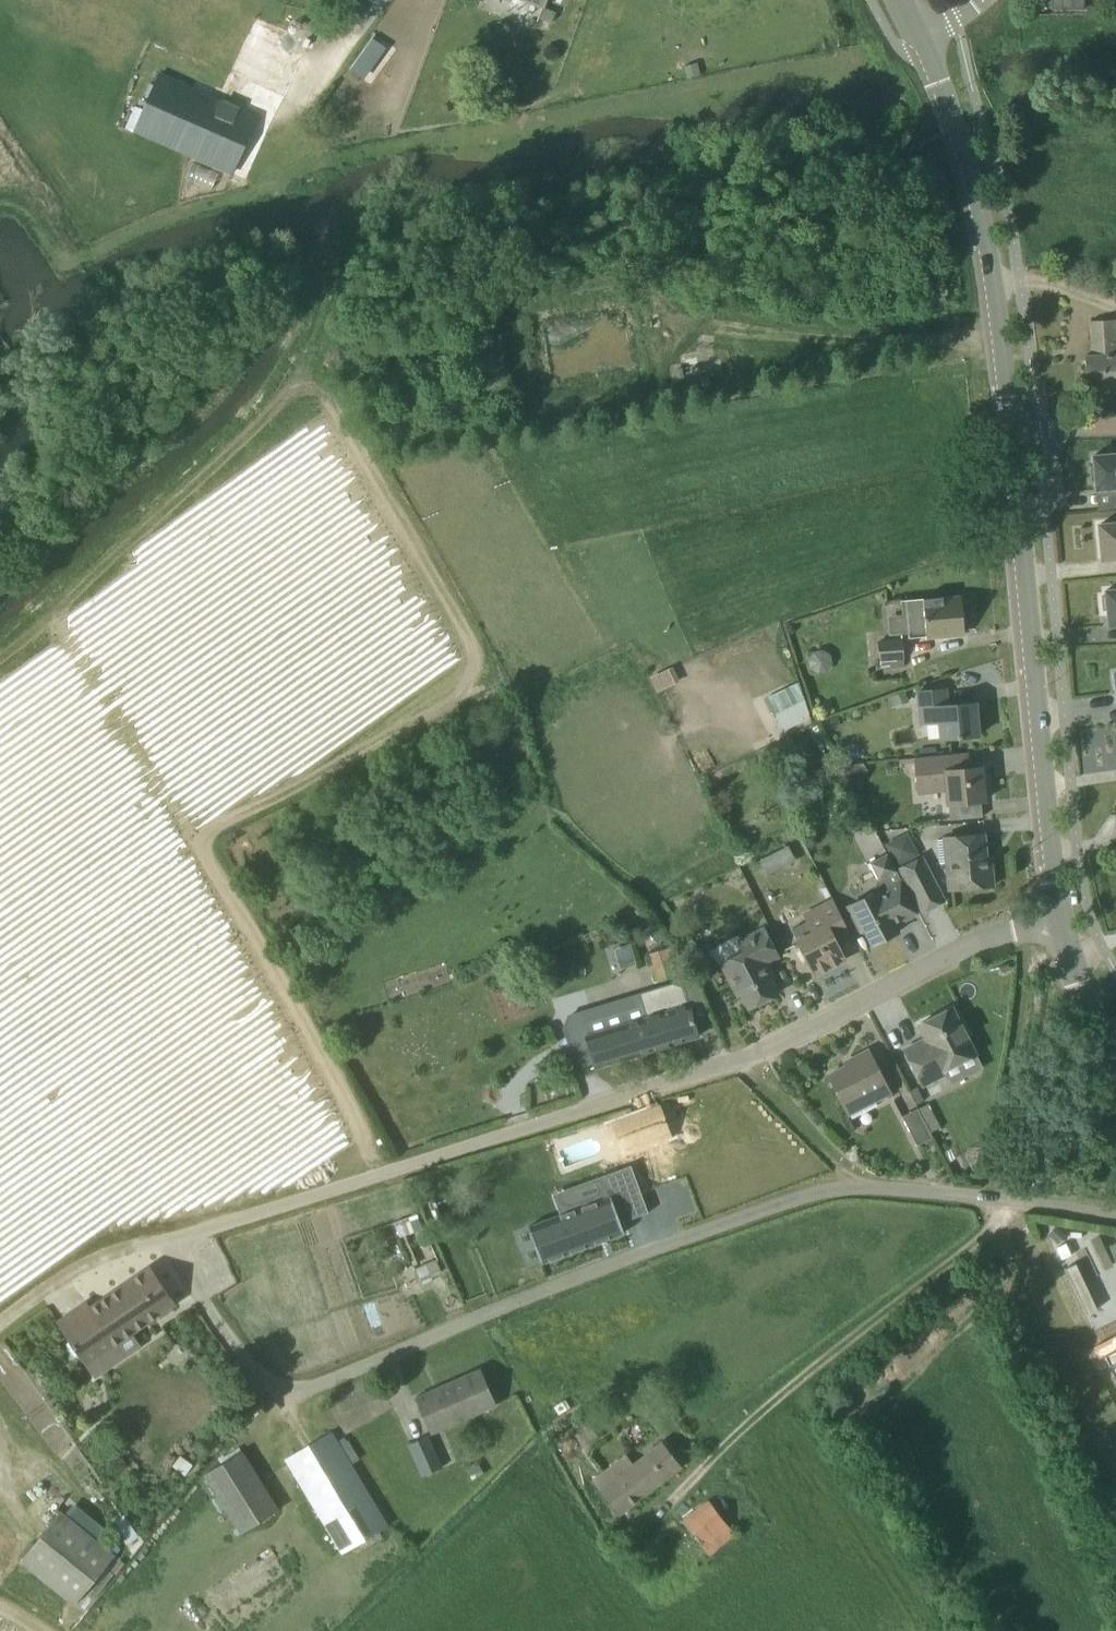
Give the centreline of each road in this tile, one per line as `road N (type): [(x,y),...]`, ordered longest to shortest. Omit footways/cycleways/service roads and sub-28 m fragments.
road 1 (residential): [(1115,1219),(921,1190),(835,1187),(534,1293),(295,1391),(261,1377),(165,1241),(722,1062),(857,1004),(978,940),(1057,919)]
road 2 (track): [(189,840),(434,714),(473,684),(479,668),(476,649),(333,400),(291,382)]
road 3 (track): [(49,611),(392,1169)]
road 4 (track): [(0,650),(272,408),(335,290),(352,222)]
road 5 (tertiary): [(1006,432),(1057,919)]
road 6 (tertiary): [(921,42),(975,186),(1006,432)]
road 7 (track): [(996,335),(777,337),(693,325)]
road 8 (track): [(1115,1463),(1019,1274),(1001,1203)]
road 9 (track): [(1001,1203),(994,1183),(1033,924)]
road 10 (track): [(0,1324),(52,1284),(114,1253),(165,1241)]
road 11 (track): [(859,1187),(722,1062)]
road 12 (tertiary): [(1057,919),(1084,1002),(1115,1066)]

